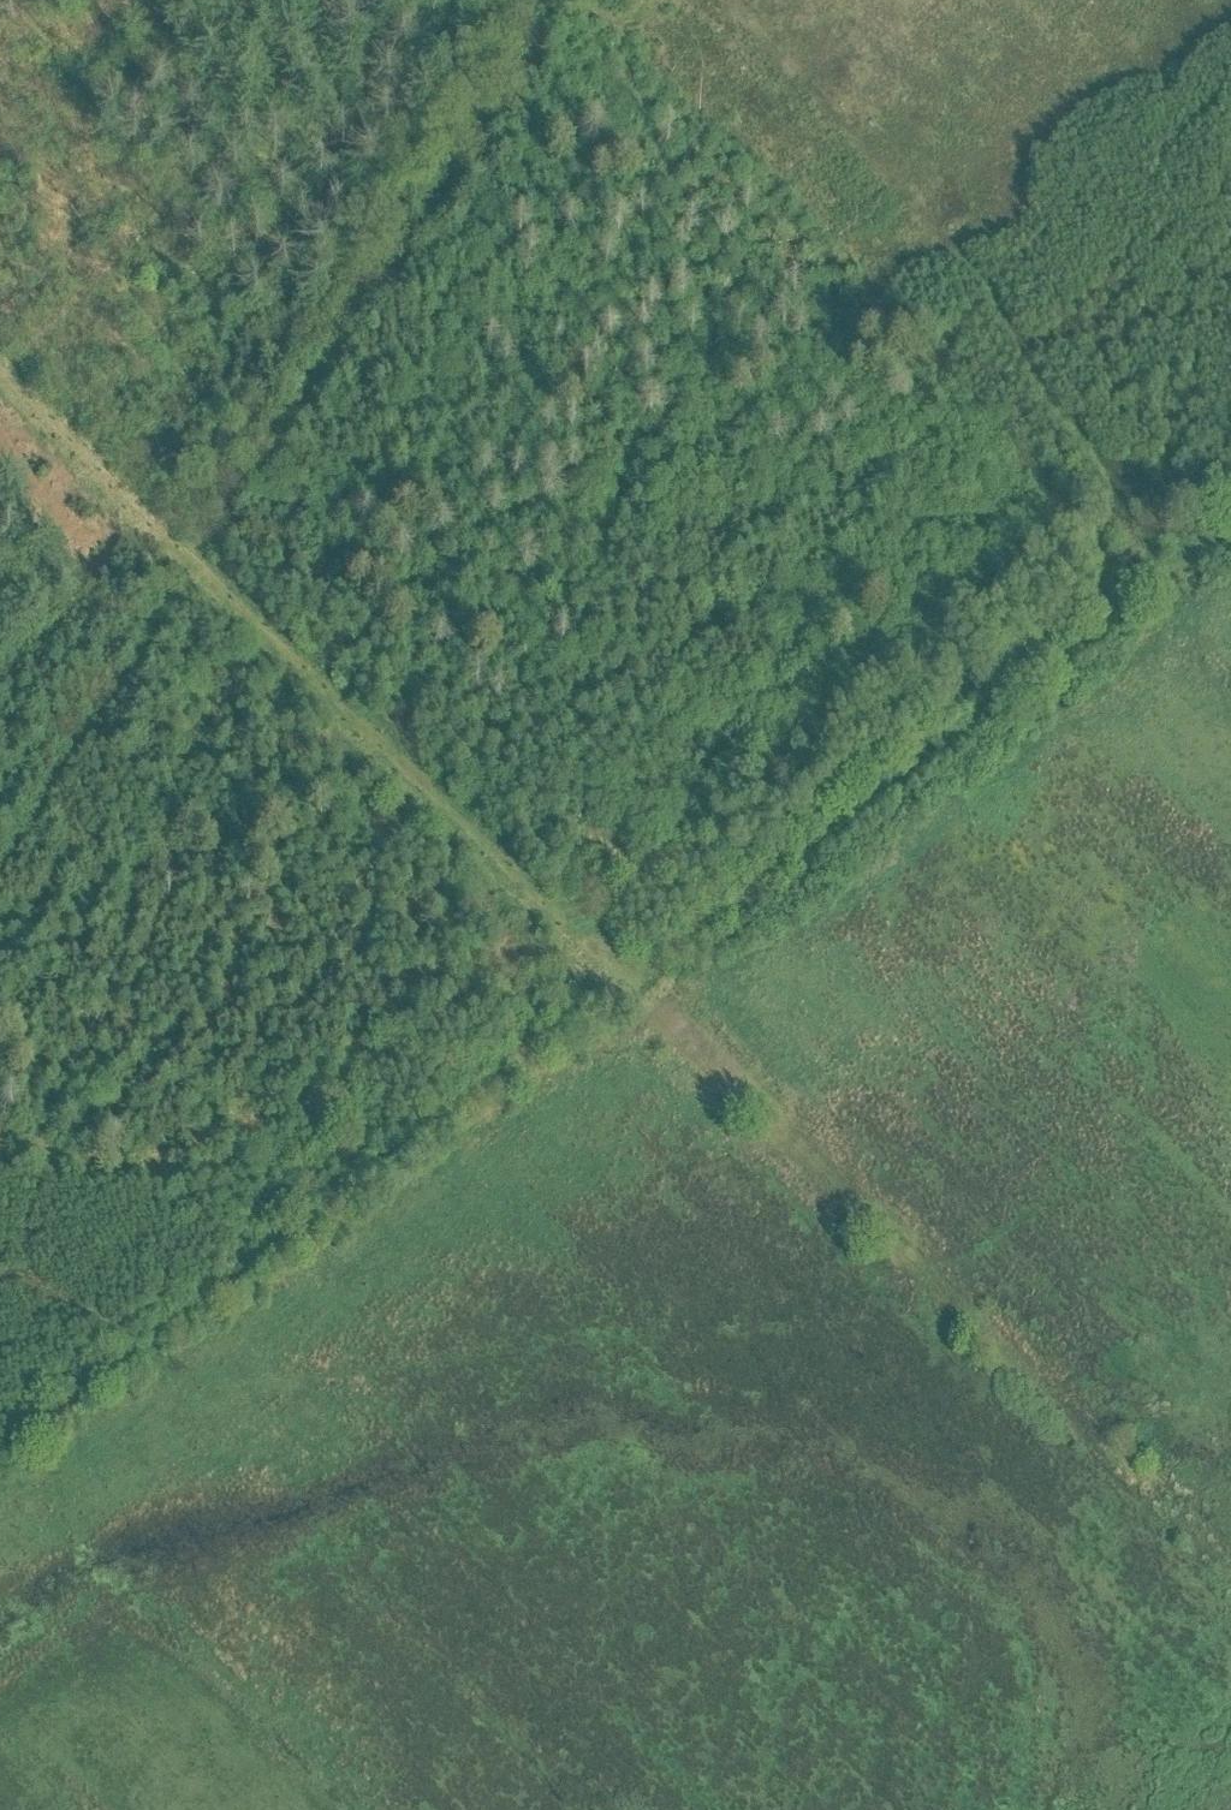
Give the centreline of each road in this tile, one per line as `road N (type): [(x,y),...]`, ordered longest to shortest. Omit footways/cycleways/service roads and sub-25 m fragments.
road 1 (track): [(622,980),(0,1457)]
road 2 (track): [(1230,525),(622,980)]
road 3 (track): [(622,980),(198,569)]
road 4 (track): [(198,569),(11,385)]

